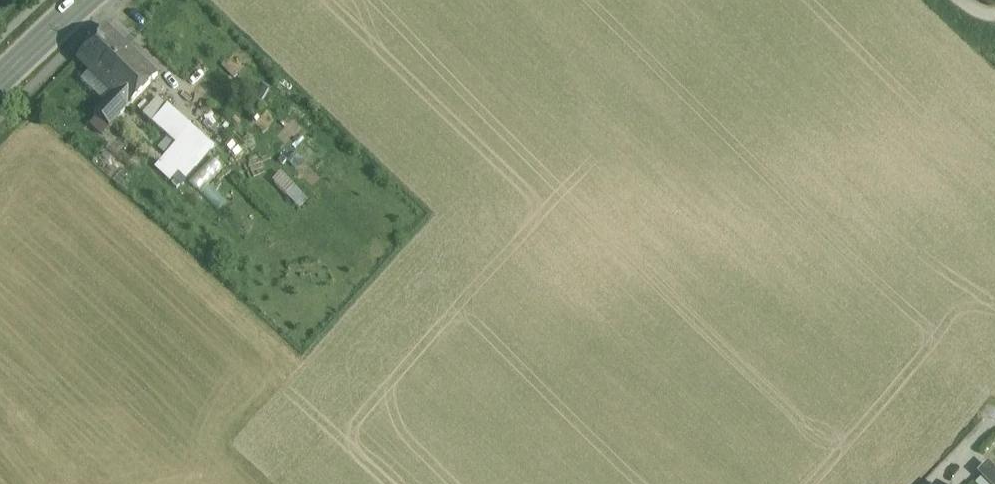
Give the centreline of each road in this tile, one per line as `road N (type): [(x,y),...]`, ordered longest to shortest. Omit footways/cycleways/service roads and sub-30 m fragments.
road 1 (primary): [(90,0),(0,82)]

